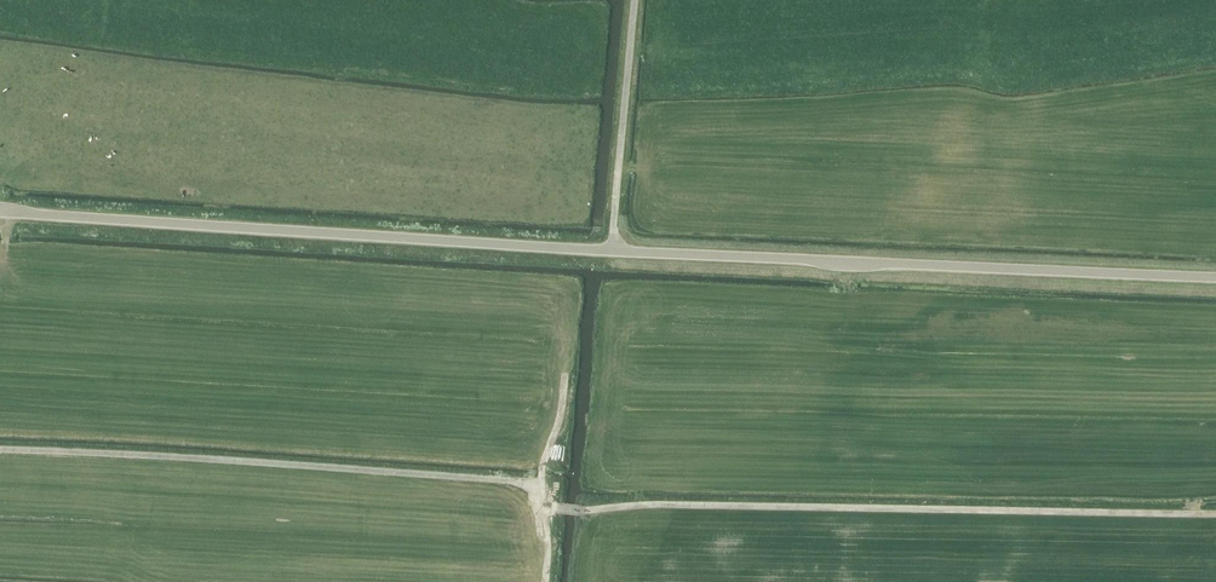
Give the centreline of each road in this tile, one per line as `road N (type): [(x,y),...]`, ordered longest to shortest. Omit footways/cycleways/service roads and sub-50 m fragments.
road 1 (unclassified): [(1215,275),(614,253),(0,212)]
road 2 (track): [(1215,511),(540,505)]
road 3 (track): [(540,505),(533,484),(0,447)]
road 4 (track): [(614,253),(634,0)]

